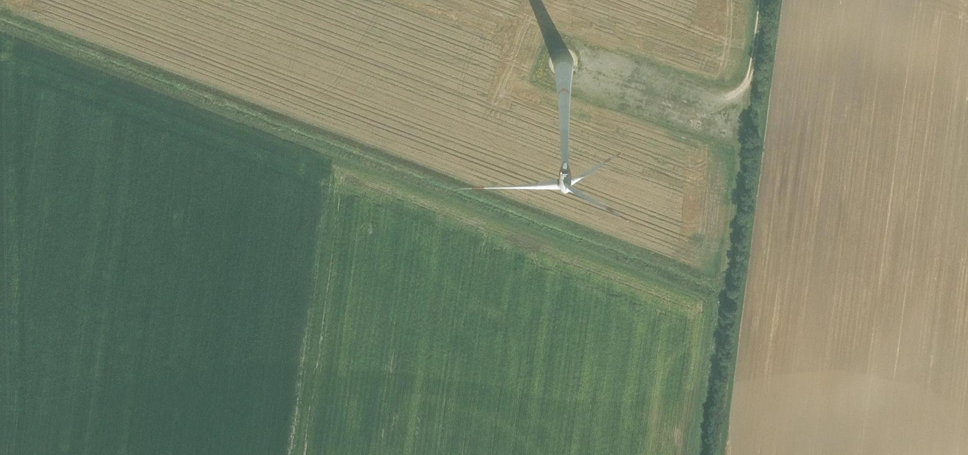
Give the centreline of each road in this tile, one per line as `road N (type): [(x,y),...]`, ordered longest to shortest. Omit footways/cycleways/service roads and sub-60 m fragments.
road 1 (track): [(759,0),(738,99),(717,106),(604,72)]

